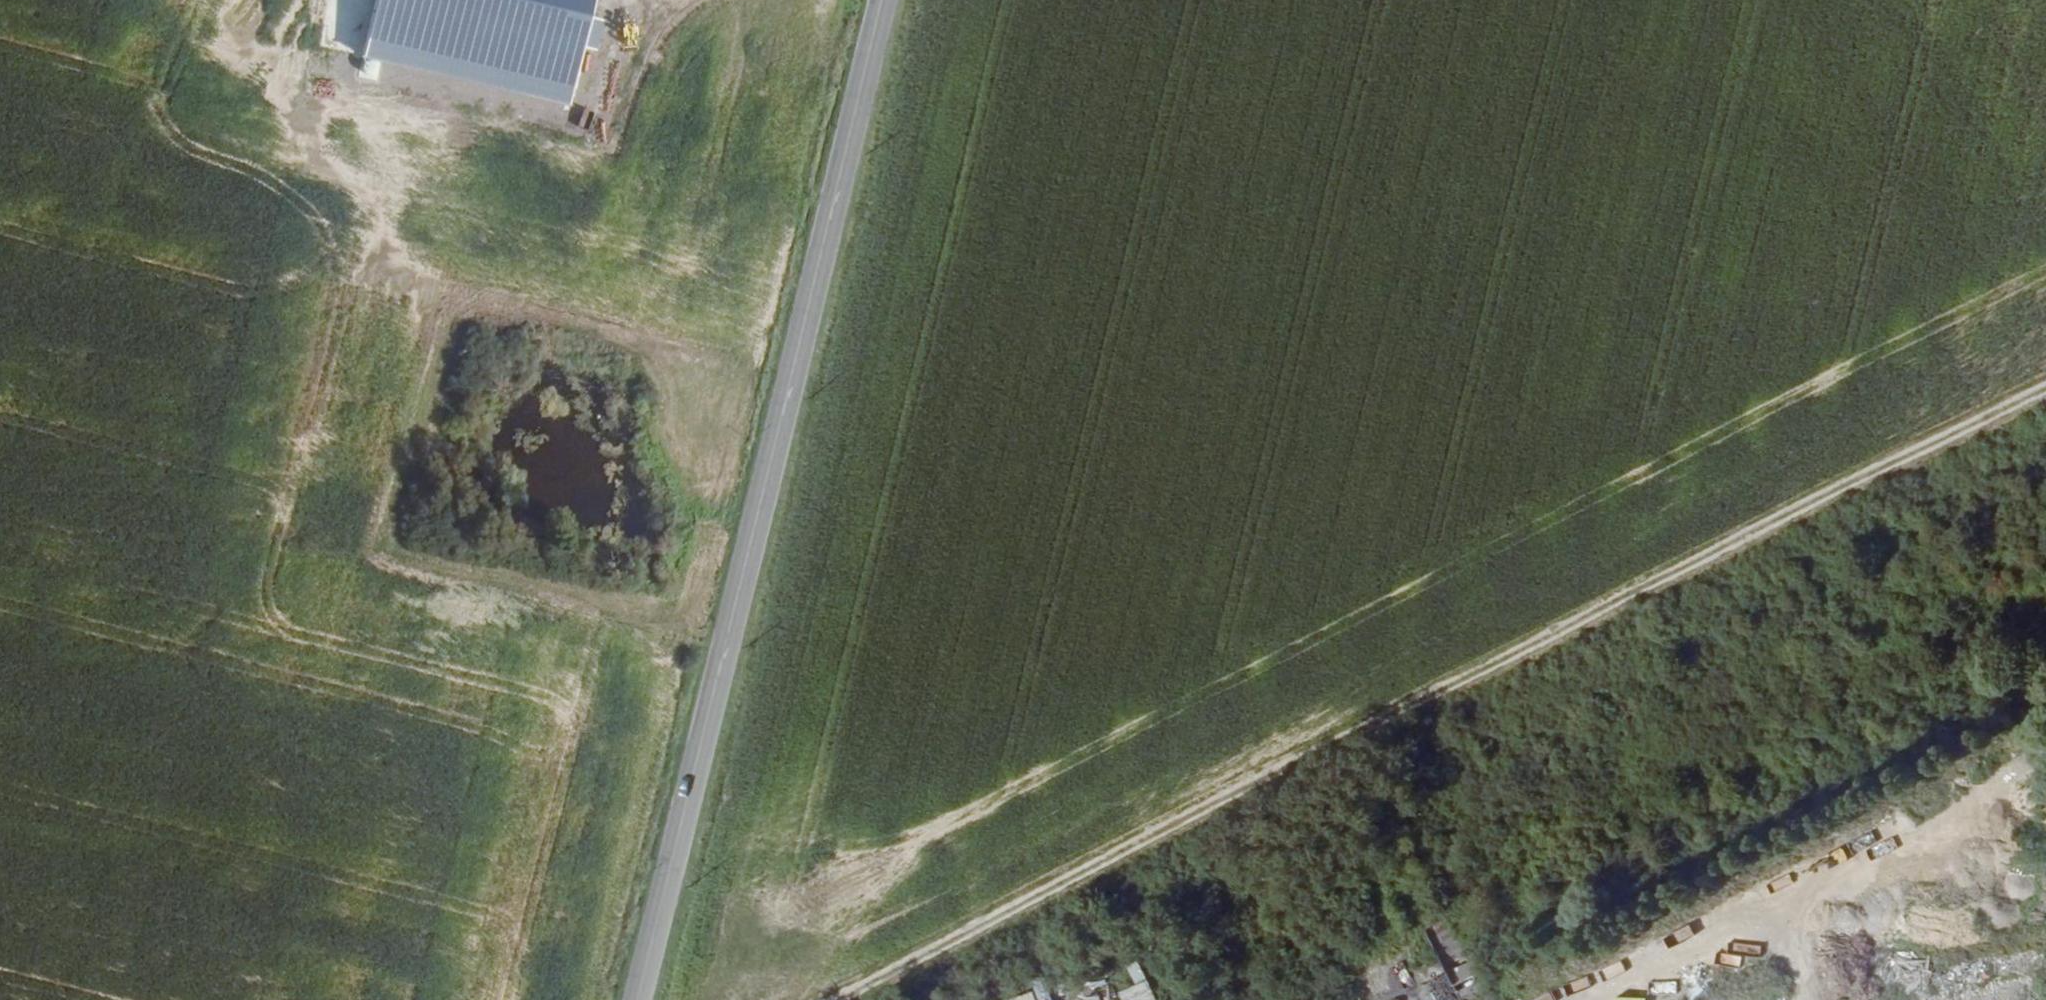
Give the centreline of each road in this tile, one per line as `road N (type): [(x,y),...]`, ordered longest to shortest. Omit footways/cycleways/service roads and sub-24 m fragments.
road 1 (track): [(846,999),(2045,391)]
road 2 (tertiary): [(635,999),(883,0)]

